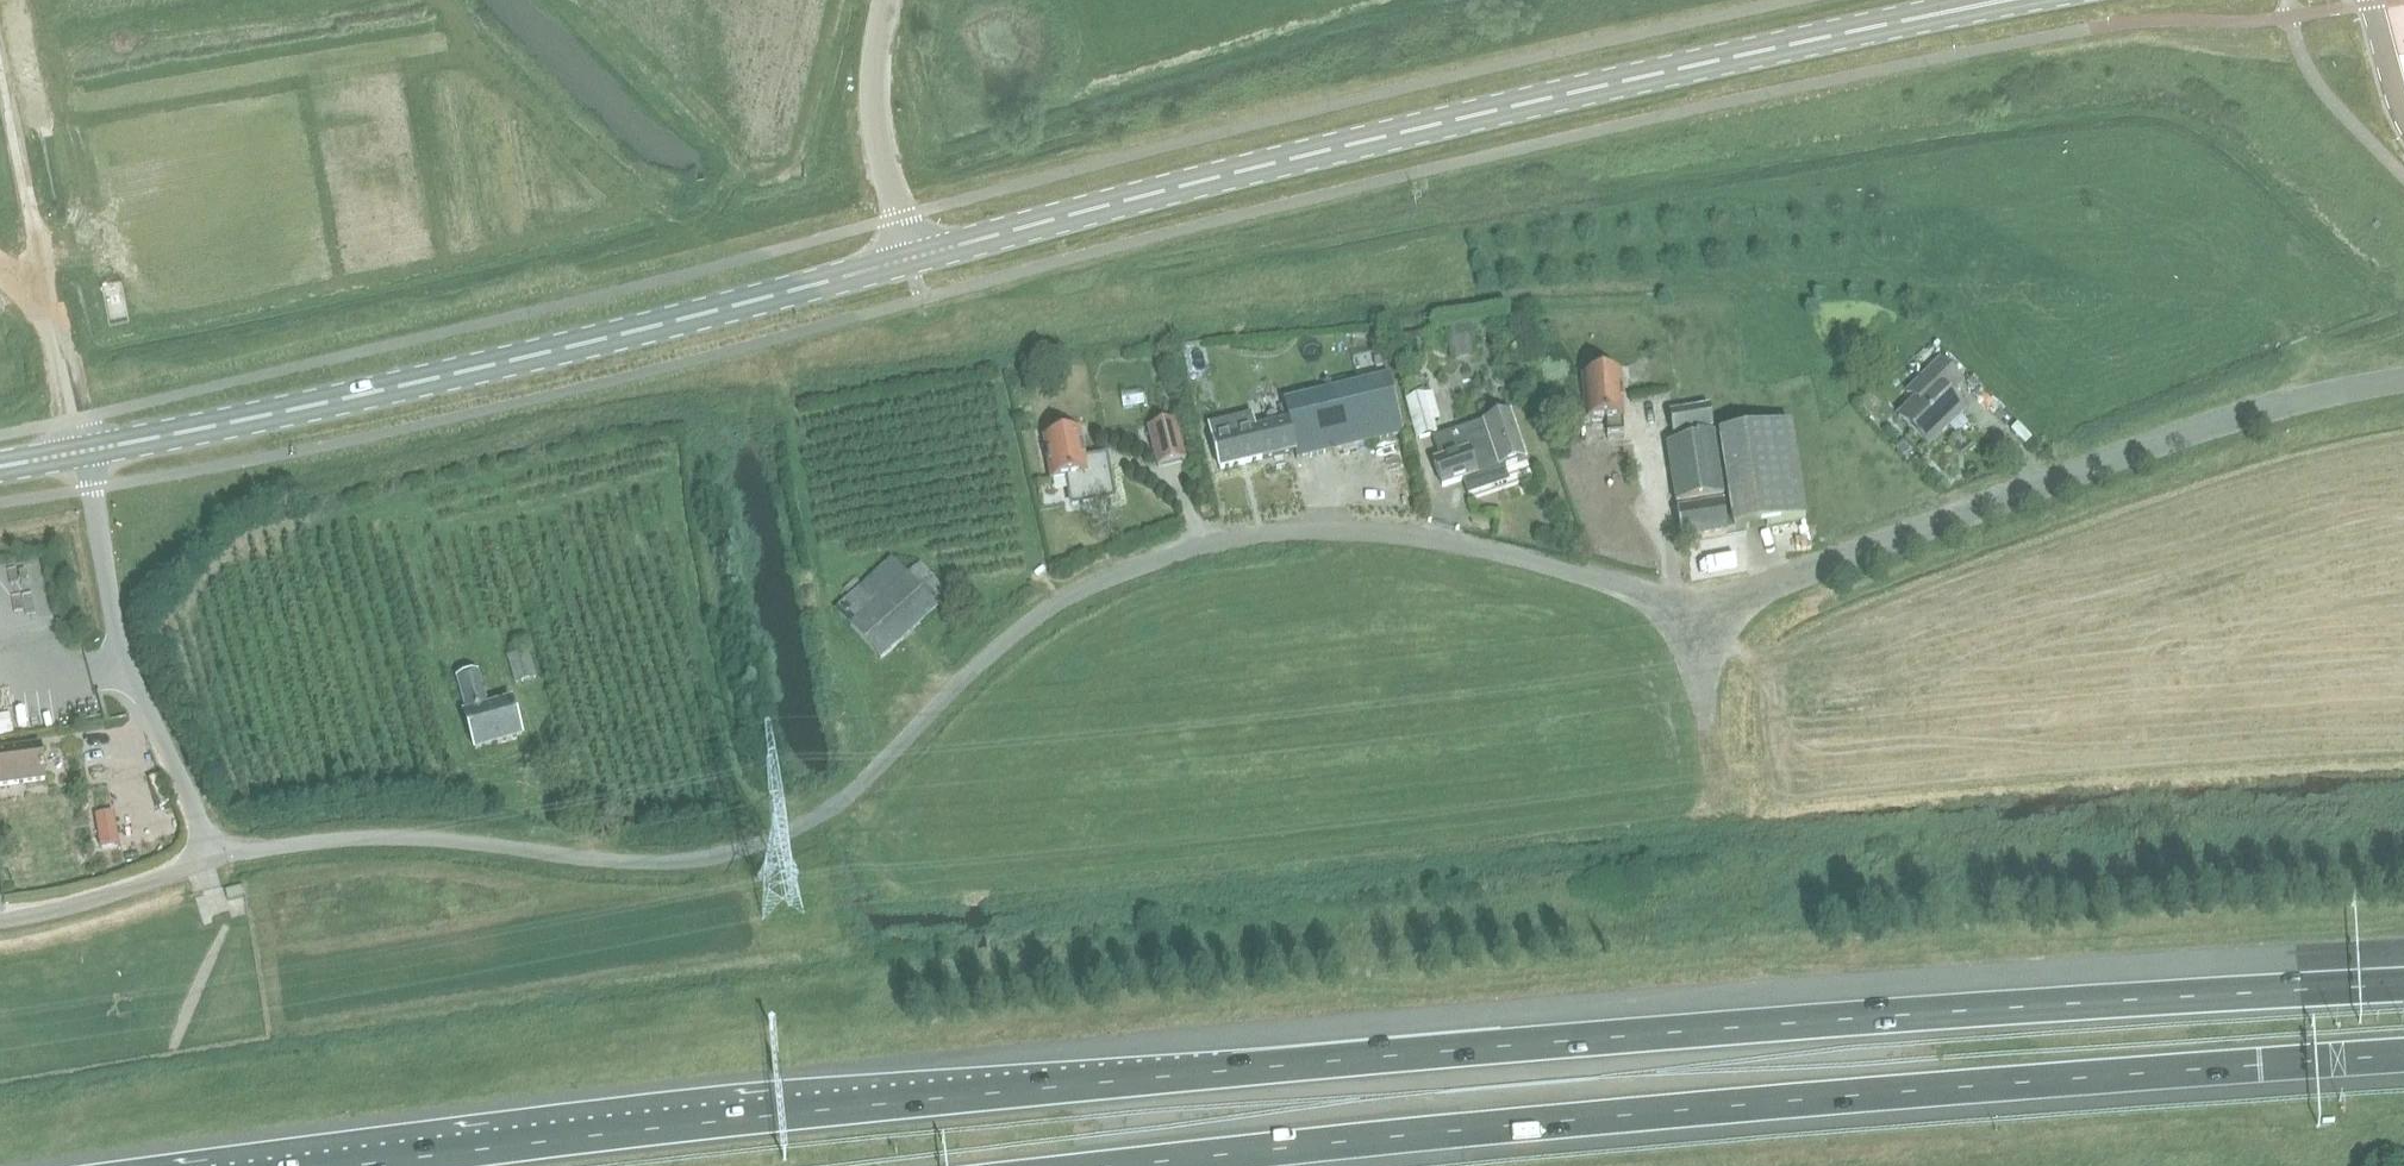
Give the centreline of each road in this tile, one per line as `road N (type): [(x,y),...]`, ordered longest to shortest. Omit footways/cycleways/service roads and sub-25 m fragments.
road 1 (unclassified): [(210,855),(370,839),(653,871),(726,861),(829,820),(1025,636),(1101,587),(1201,548),(1323,533),(1440,536),(1699,617),(2208,429),(2403,386)]
road 2 (motorway): [(2403,991),(1525,1042),(347,1165)]
road 3 (motorway): [(1152,1165),(1533,1126),(2403,1059)]
road 4 (primary): [(906,255),(2009,0)]
road 5 (primary): [(84,452),(528,355),(906,255)]
road 6 (unclassified): [(210,855),(127,662),(84,452)]
road 7 (unclassified): [(84,452),(0,41)]
road 8 (unclassified): [(906,255),(881,113),(892,0)]
road 9 (unclassified): [(0,922),(113,897),(210,855)]

